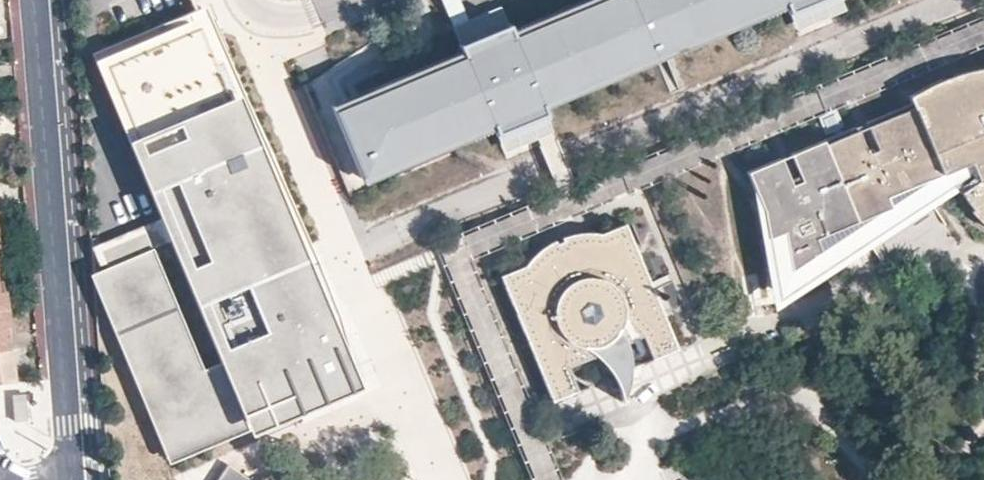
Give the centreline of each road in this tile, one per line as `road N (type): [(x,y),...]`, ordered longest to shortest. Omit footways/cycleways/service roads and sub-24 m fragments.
road 1 (residential): [(71,479),(38,0)]

